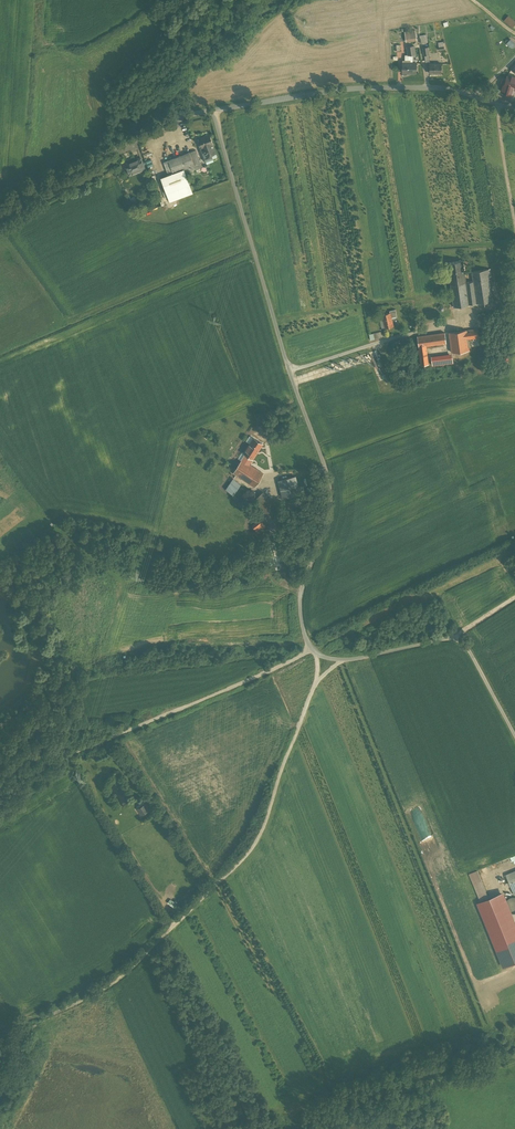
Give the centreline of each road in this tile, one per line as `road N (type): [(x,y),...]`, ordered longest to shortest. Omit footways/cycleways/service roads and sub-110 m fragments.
road 1 (unclassified): [(212,111),(329,488),(300,602),(305,639),(317,654),(346,660),(458,635),(514,732)]
road 2 (track): [(0,1000),(17,1021),(44,1016),(108,987),(147,955),(260,839),(316,685)]
road 3 (track): [(0,744),(49,676),(69,663),(200,637),(212,645),(305,639)]
road 4 (track): [(0,783),(313,649)]
road 5 (unclassified): [(514,110),(426,87),(212,111)]
road 6 (unclassified): [(212,111),(18,193)]
road 7 (track): [(500,105),(514,227)]

